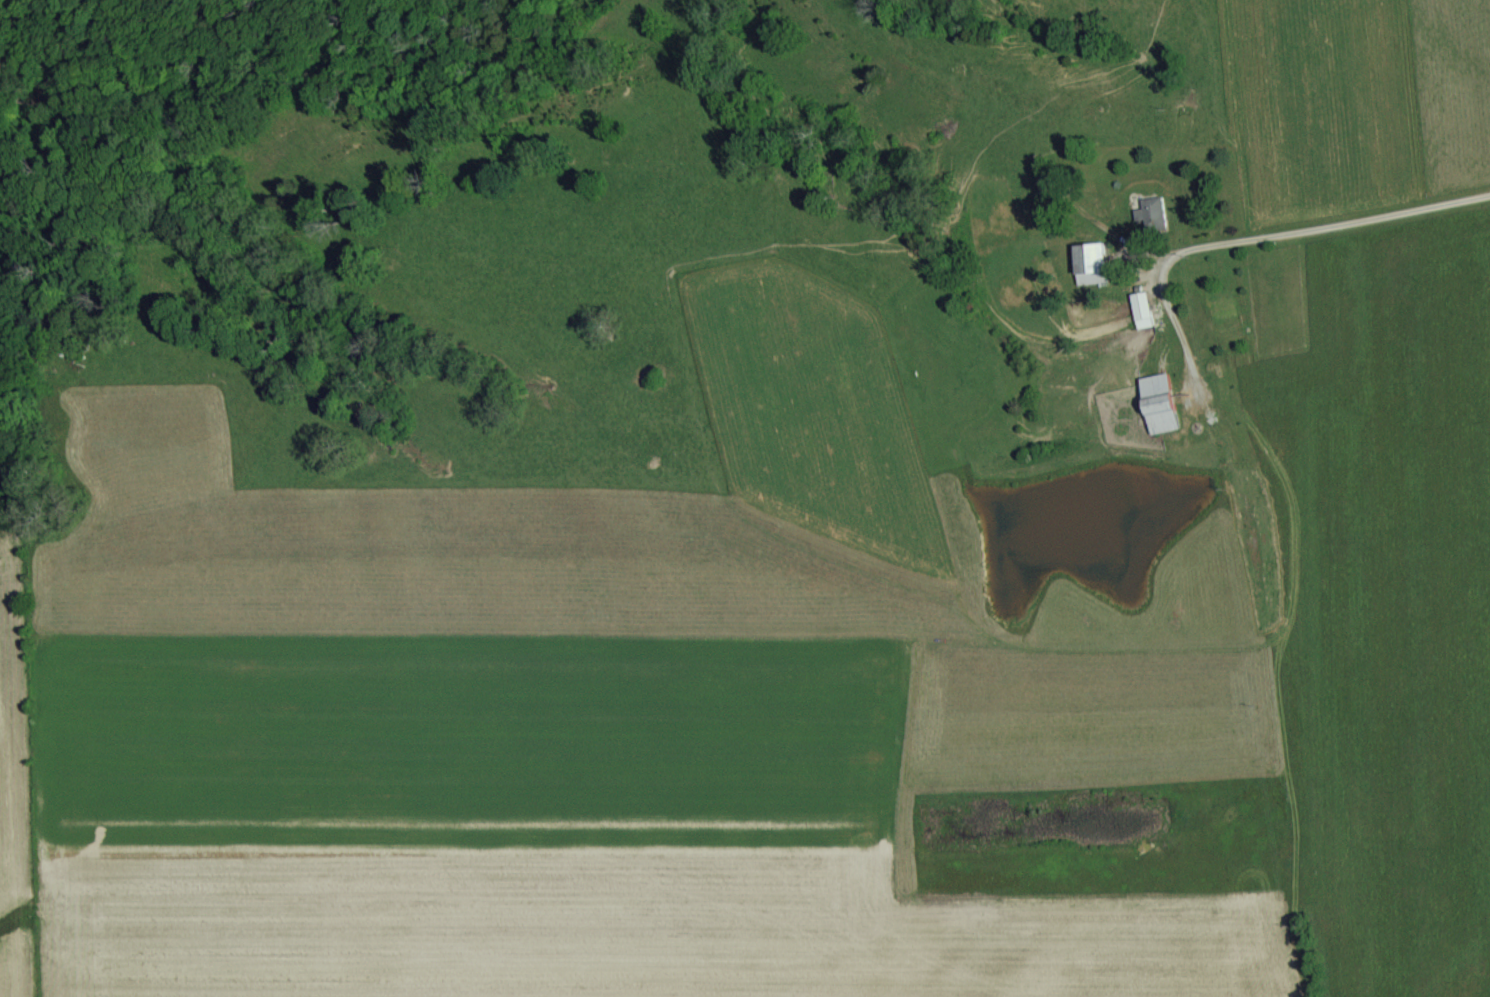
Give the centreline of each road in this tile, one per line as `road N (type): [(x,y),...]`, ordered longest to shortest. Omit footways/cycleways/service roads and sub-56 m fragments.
road 1 (residential): [(1489,195),(1176,252),(1161,264)]

